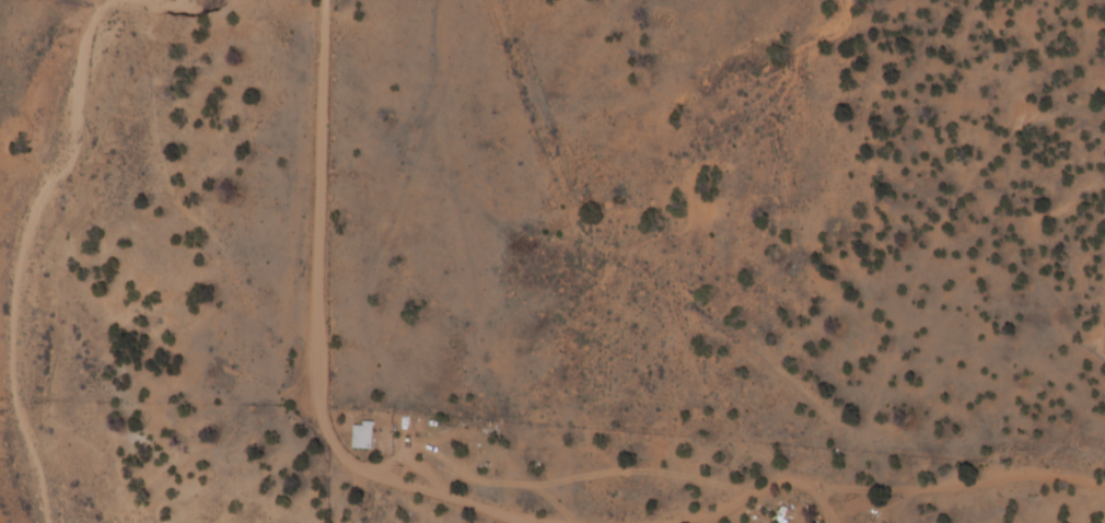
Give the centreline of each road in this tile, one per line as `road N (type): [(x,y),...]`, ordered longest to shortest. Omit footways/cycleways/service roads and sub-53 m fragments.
road 1 (track): [(328,0),(307,293),(324,404),(412,433),(551,522)]
road 2 (track): [(1104,381),(883,198),(747,0)]

